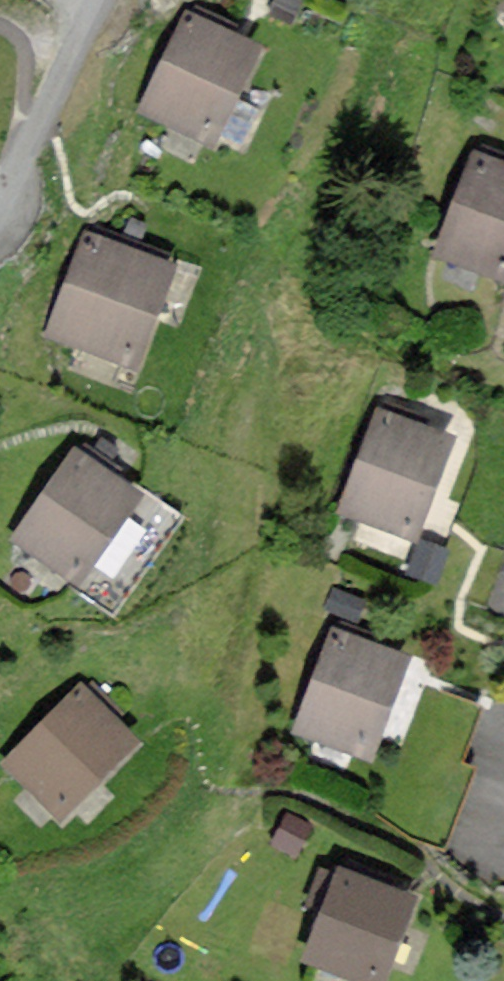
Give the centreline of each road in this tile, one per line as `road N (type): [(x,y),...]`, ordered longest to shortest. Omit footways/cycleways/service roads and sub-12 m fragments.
road 1 (residential): [(0,186),(105,0)]

